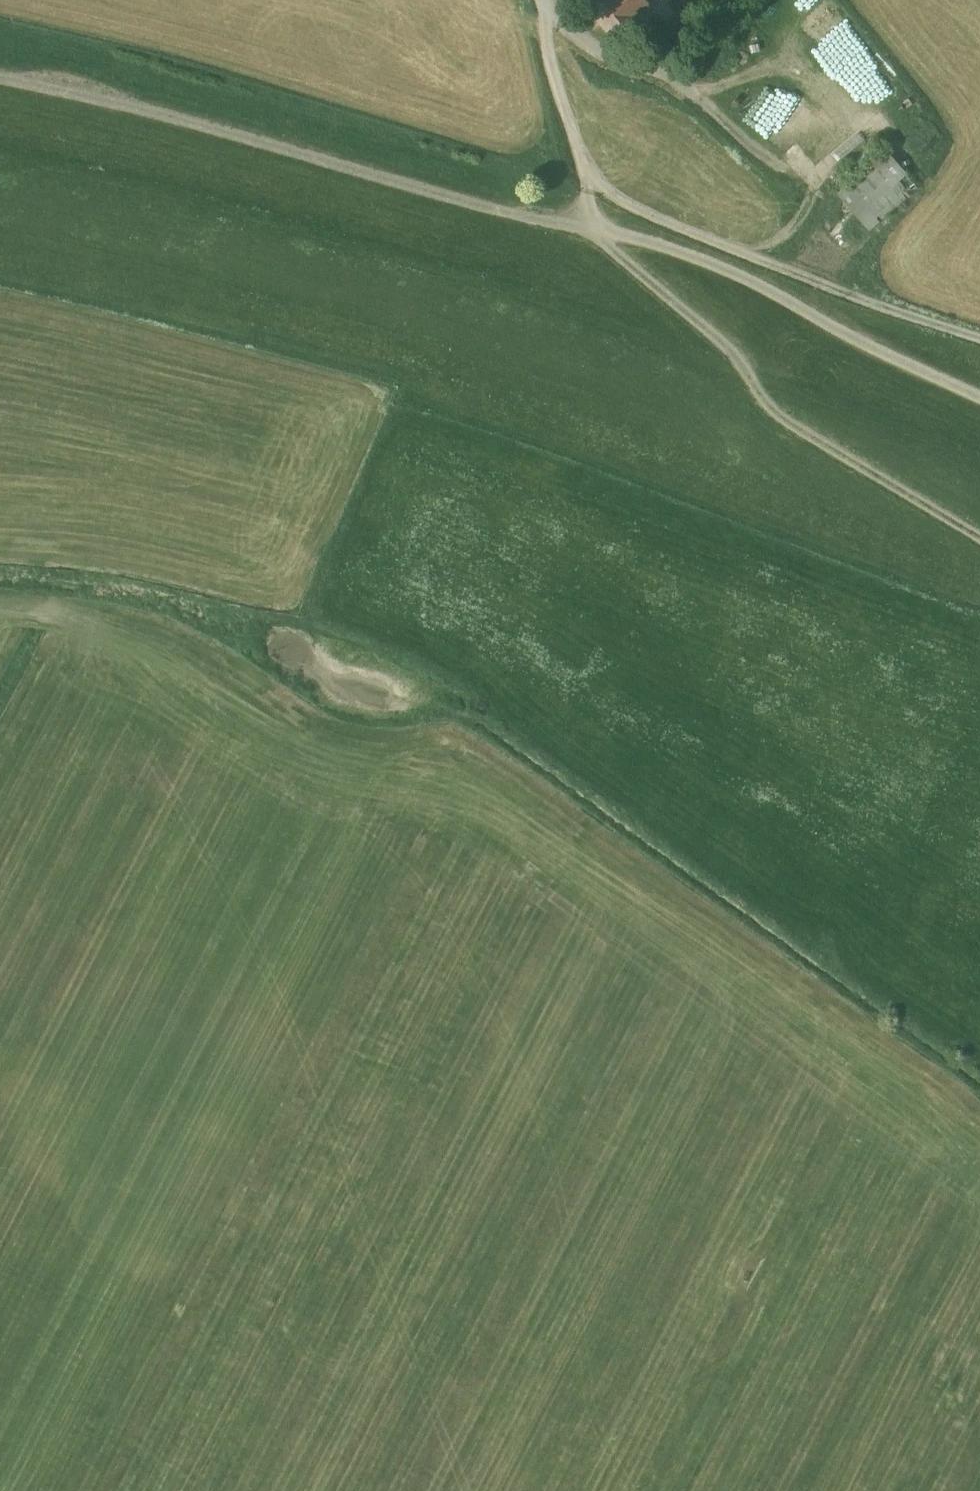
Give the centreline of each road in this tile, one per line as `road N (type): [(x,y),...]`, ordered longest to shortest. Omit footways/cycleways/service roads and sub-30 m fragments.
road 1 (track): [(0,78),(642,240),(744,280),(979,396)]
road 2 (track): [(594,228),(740,359),(780,414),(979,540)]
road 3 (unclassified): [(541,0),(550,66),(583,167)]

